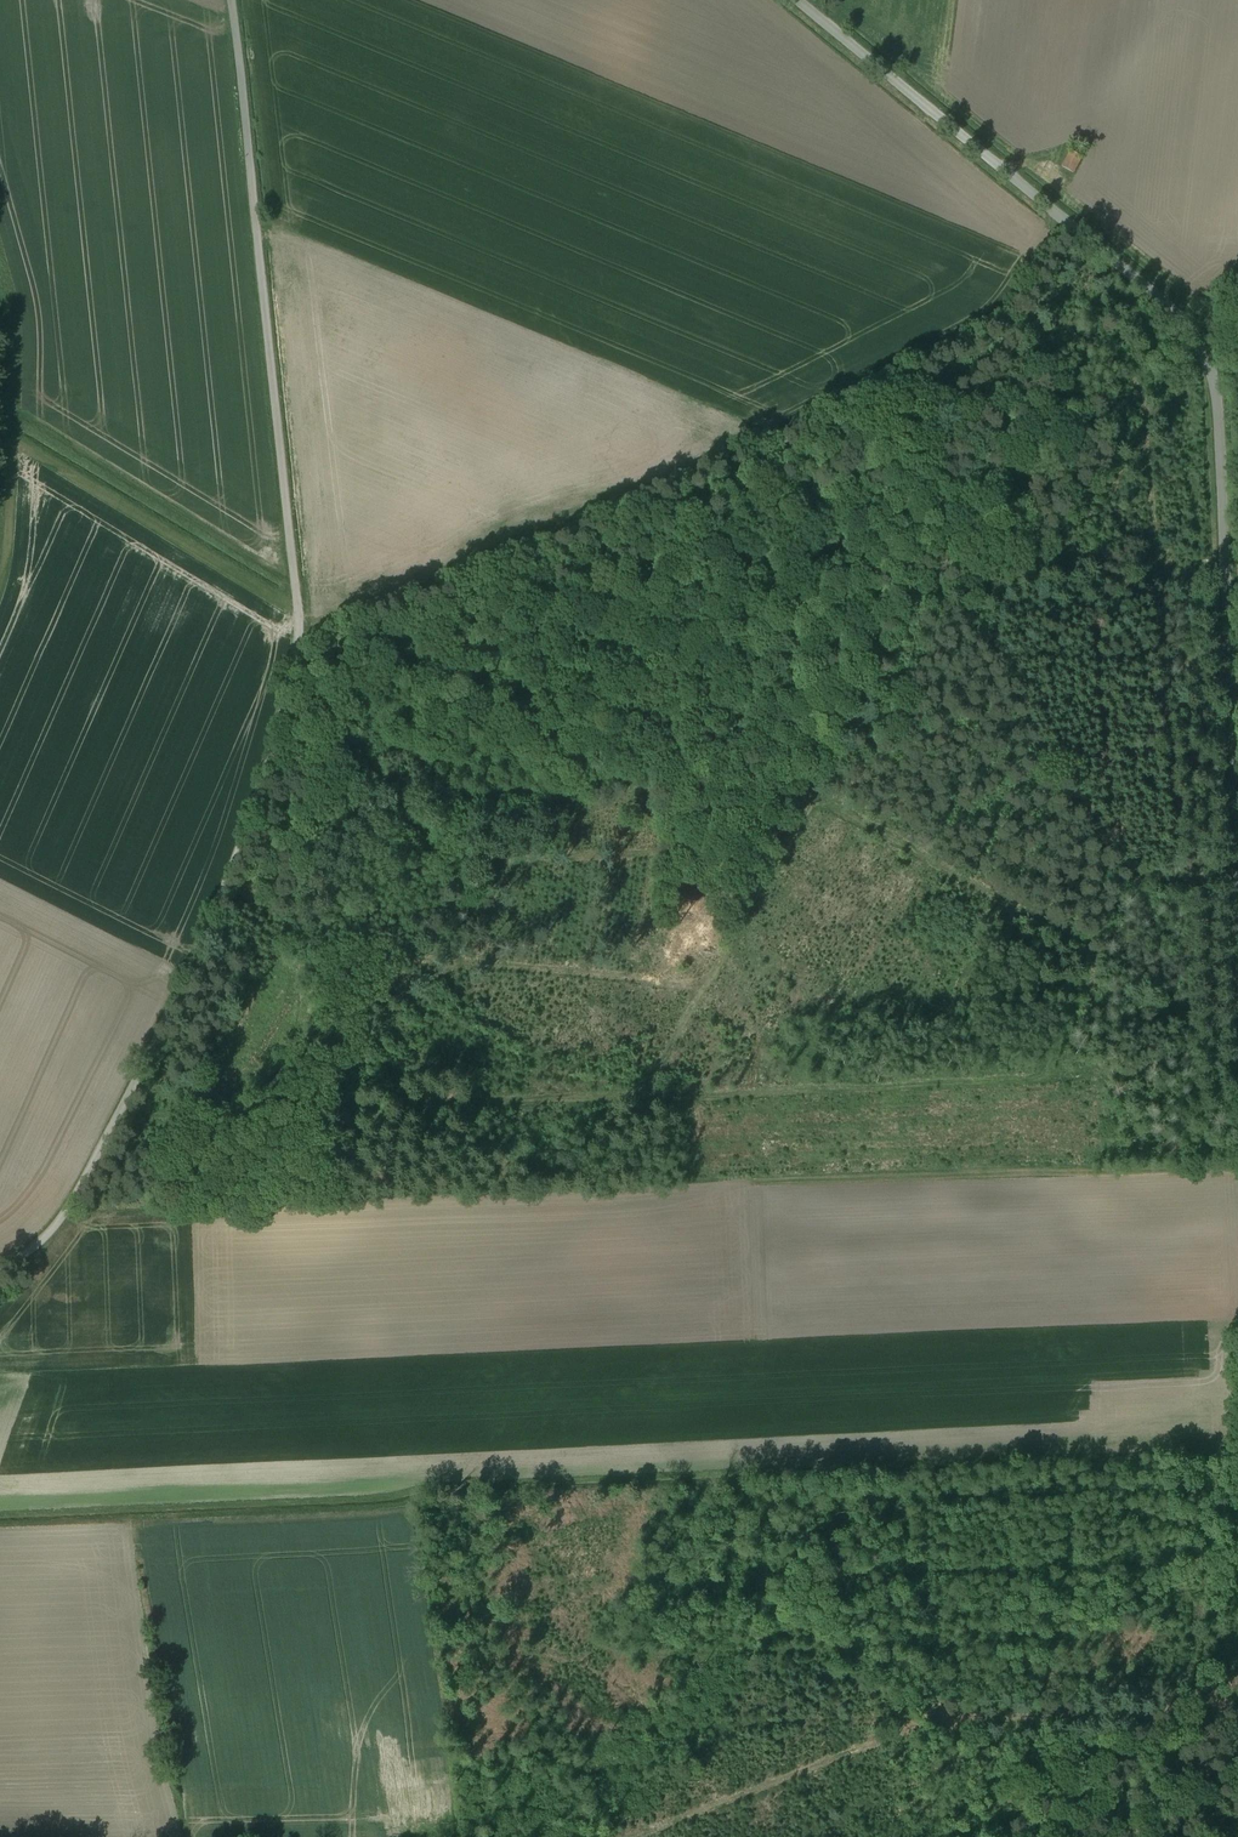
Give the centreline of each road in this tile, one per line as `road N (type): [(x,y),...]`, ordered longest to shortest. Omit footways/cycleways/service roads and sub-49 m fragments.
road 1 (track): [(230,0),(302,657),(268,766),(137,1077),(70,1205),(25,1260),(0,1269)]
road 2 (tertiary): [(1237,826),(1219,411),(1206,356),(1159,298),(796,0)]

